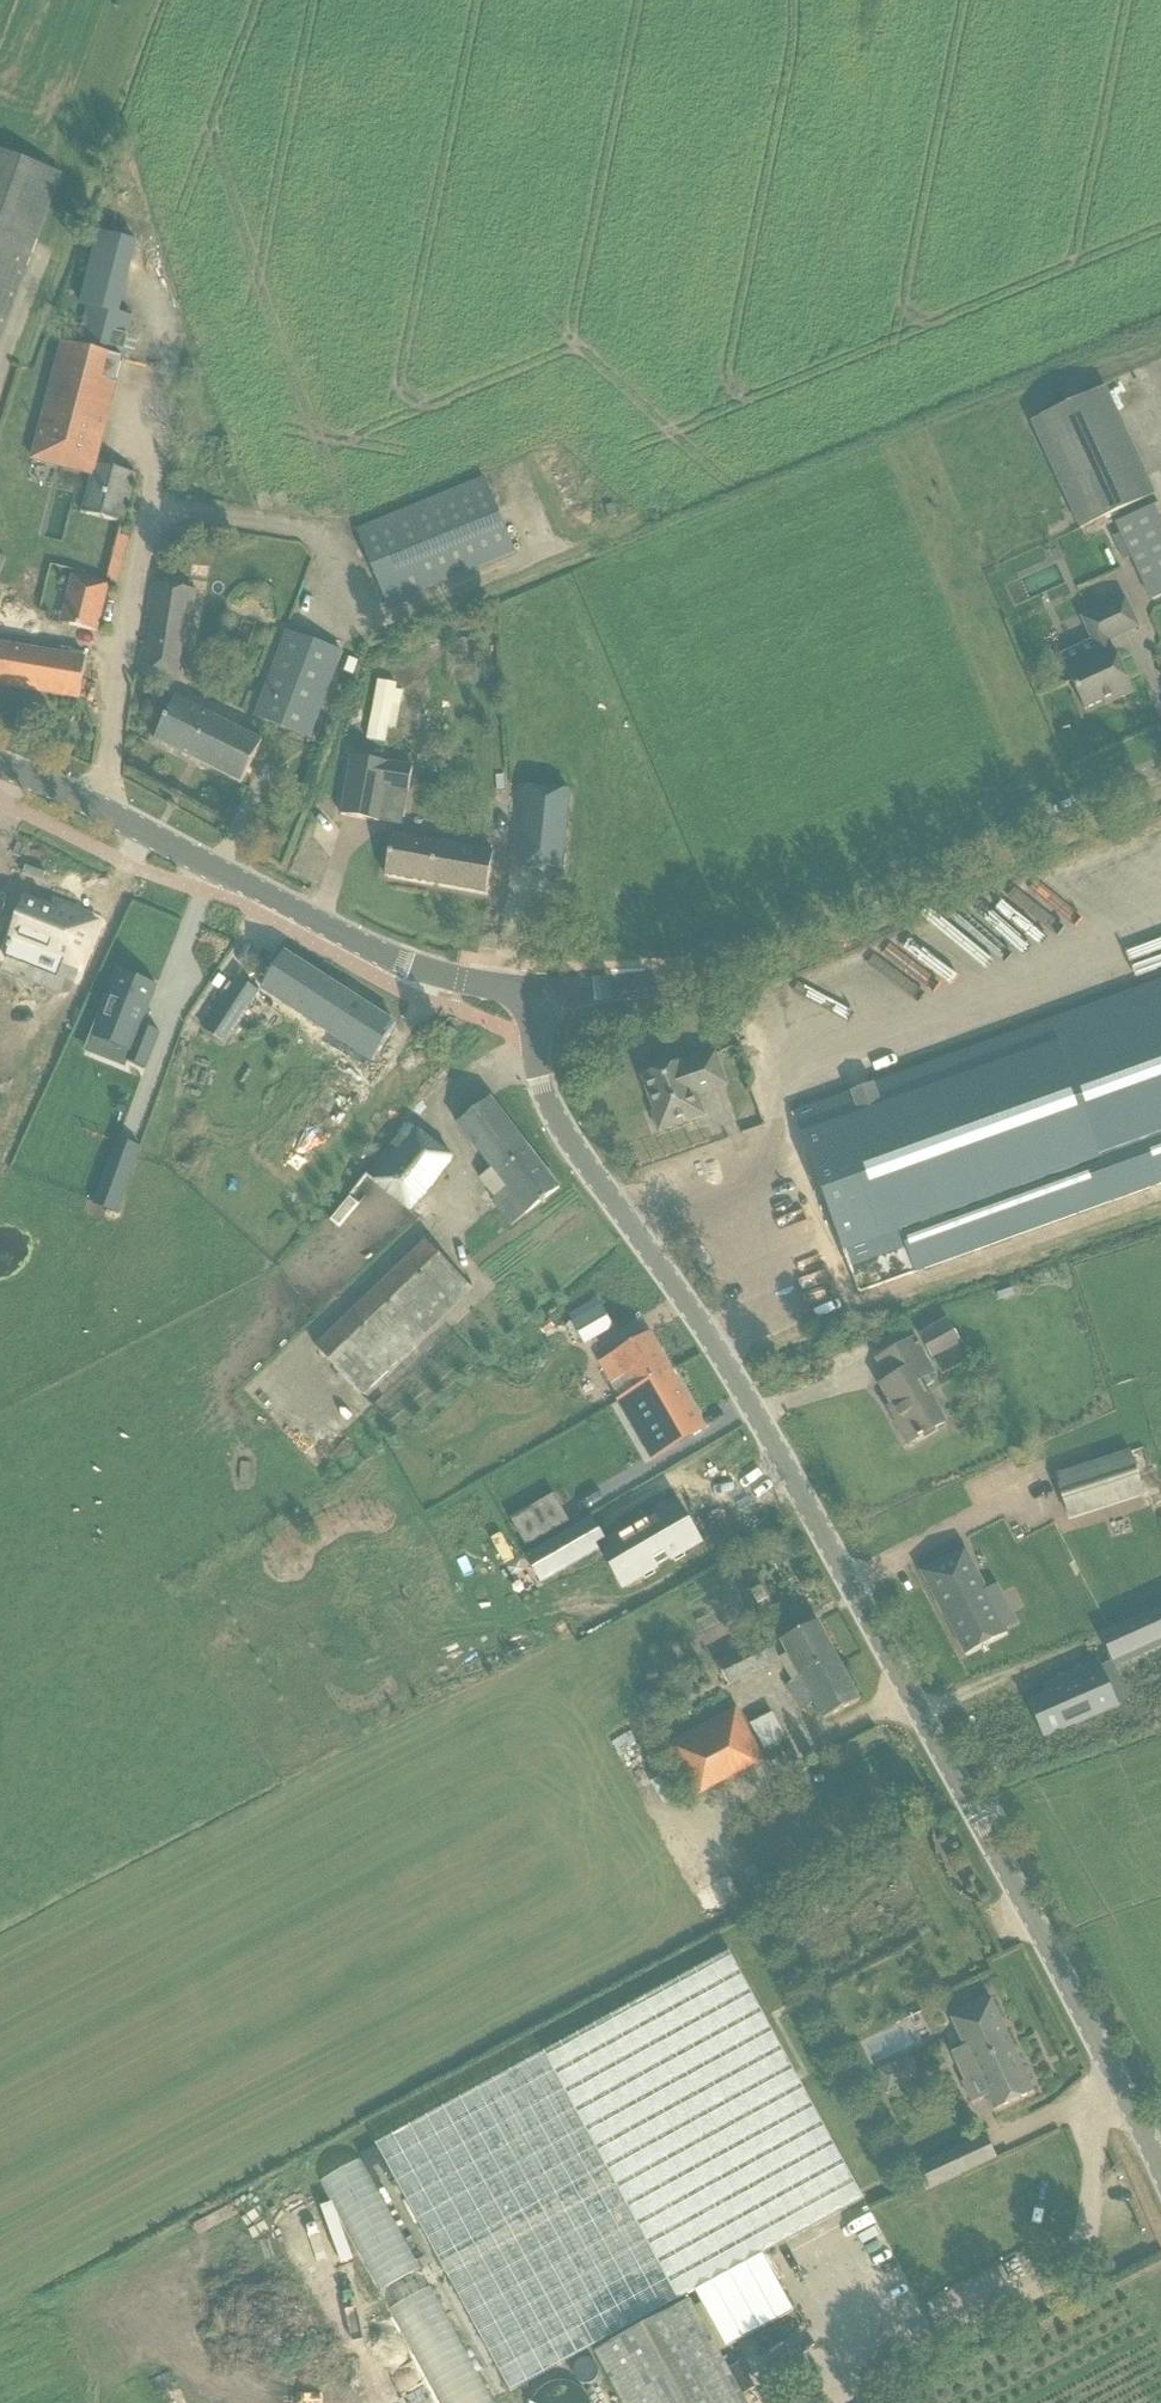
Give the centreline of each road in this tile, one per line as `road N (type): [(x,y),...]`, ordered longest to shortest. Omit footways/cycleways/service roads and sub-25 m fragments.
road 1 (tertiary): [(1160,2166),(794,1479),(697,1313),(556,1118),(537,1070),(533,995)]
road 2 (tertiary): [(533,995),(730,966),(1160,779)]
road 3 (tertiary): [(533,995),(435,973),(345,937),(72,795),(0,768)]

